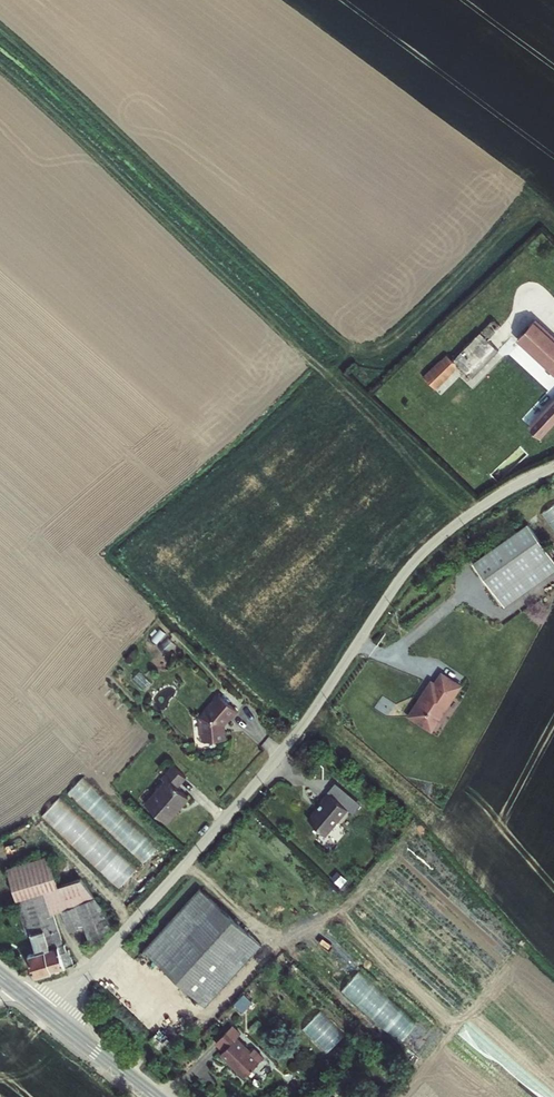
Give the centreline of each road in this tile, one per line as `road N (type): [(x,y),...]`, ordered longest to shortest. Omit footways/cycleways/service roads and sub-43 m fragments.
road 1 (unclassified): [(553,468),(488,503),(419,558),(295,737),(50,1017)]
road 2 (tertiary): [(50,1017),(152,1096)]

